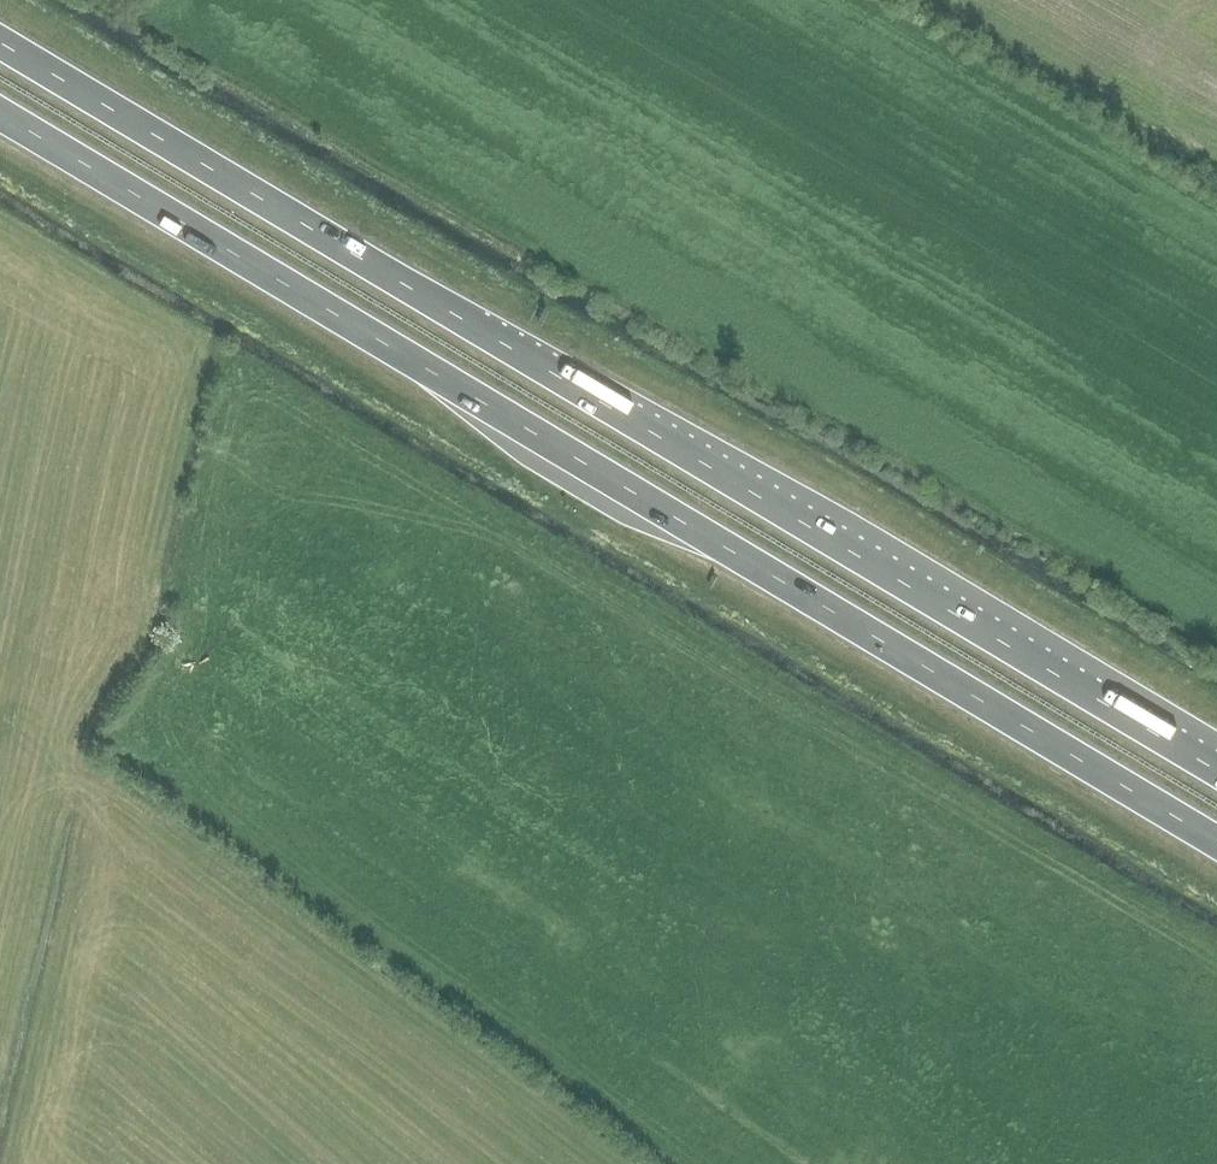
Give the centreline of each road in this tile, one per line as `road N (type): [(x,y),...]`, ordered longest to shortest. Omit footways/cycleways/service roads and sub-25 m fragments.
road 1 (trunk): [(0,114),(1216,841)]
road 2 (trunk): [(1216,770),(0,44)]

